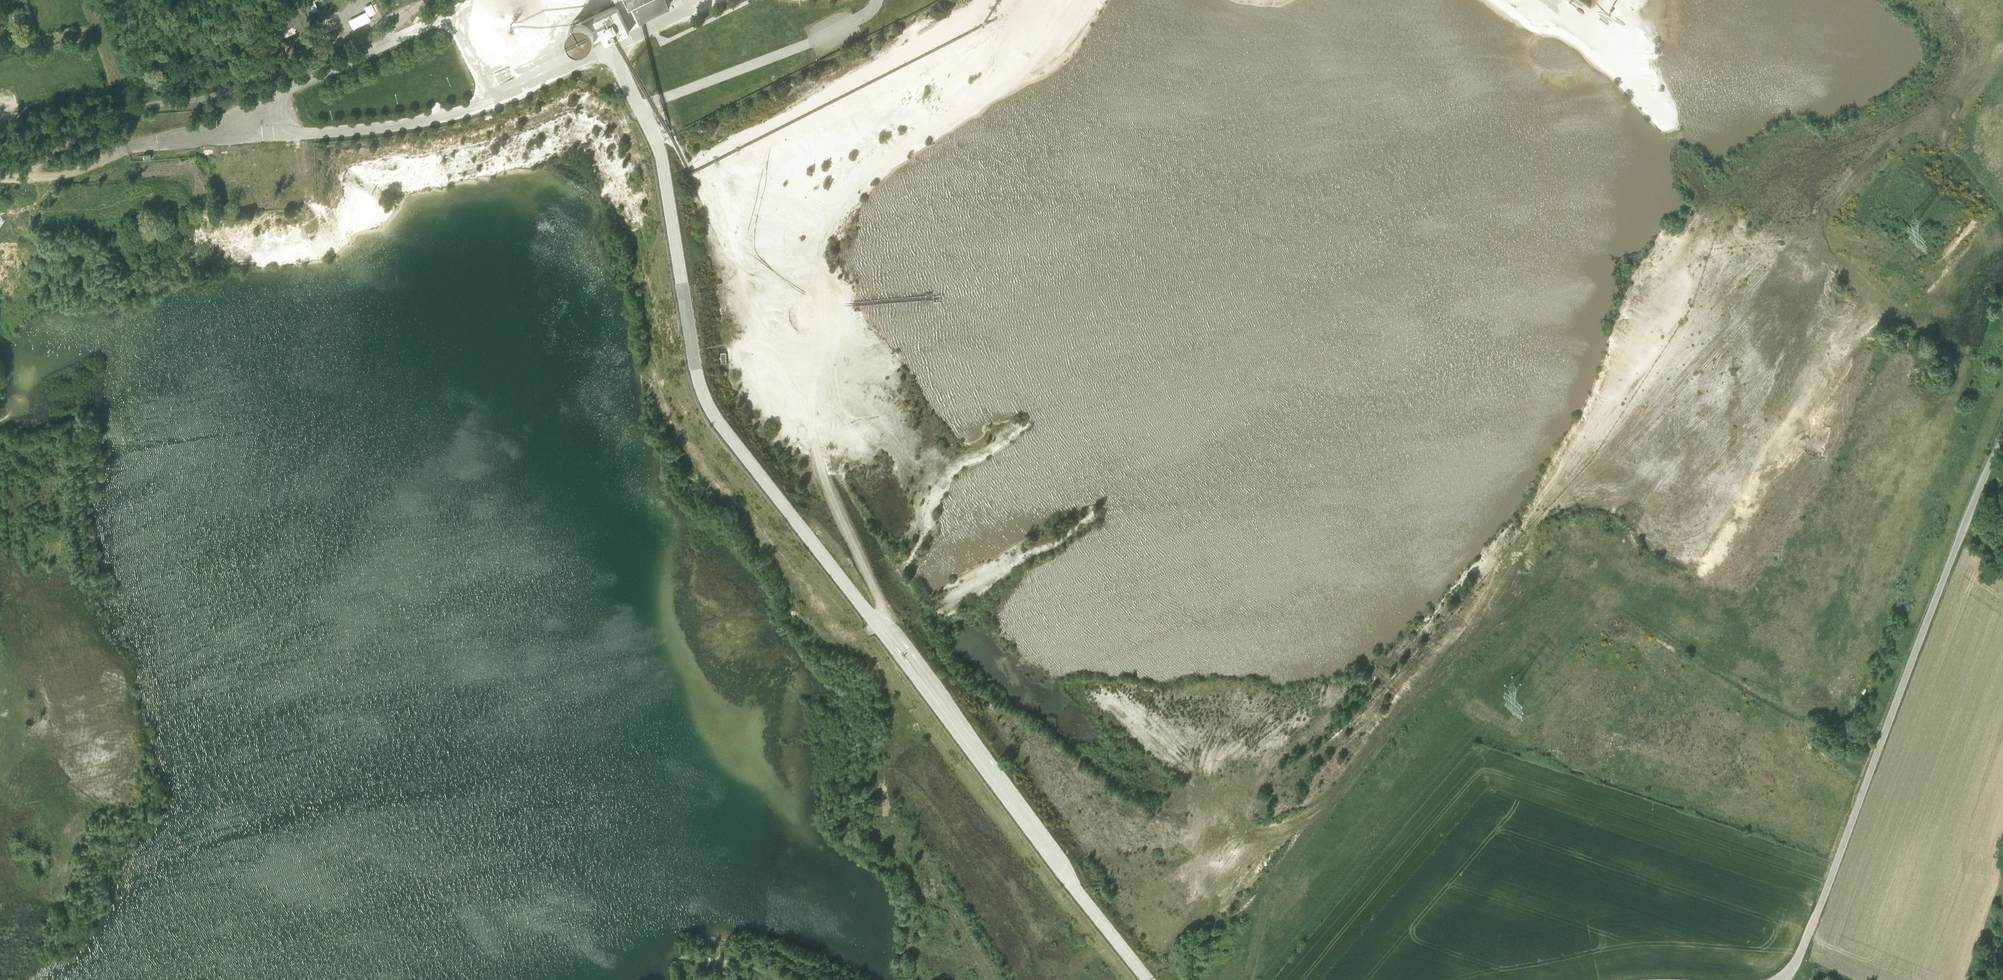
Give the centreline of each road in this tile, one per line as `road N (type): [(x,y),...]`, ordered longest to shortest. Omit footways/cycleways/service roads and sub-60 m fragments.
road 1 (unclassified): [(1782,979),(1818,911),(2002,440)]
road 2 (track): [(880,626),(855,633),(819,606),(712,478),(651,367)]
road 3 (unclassified): [(127,149),(65,175),(0,179)]

